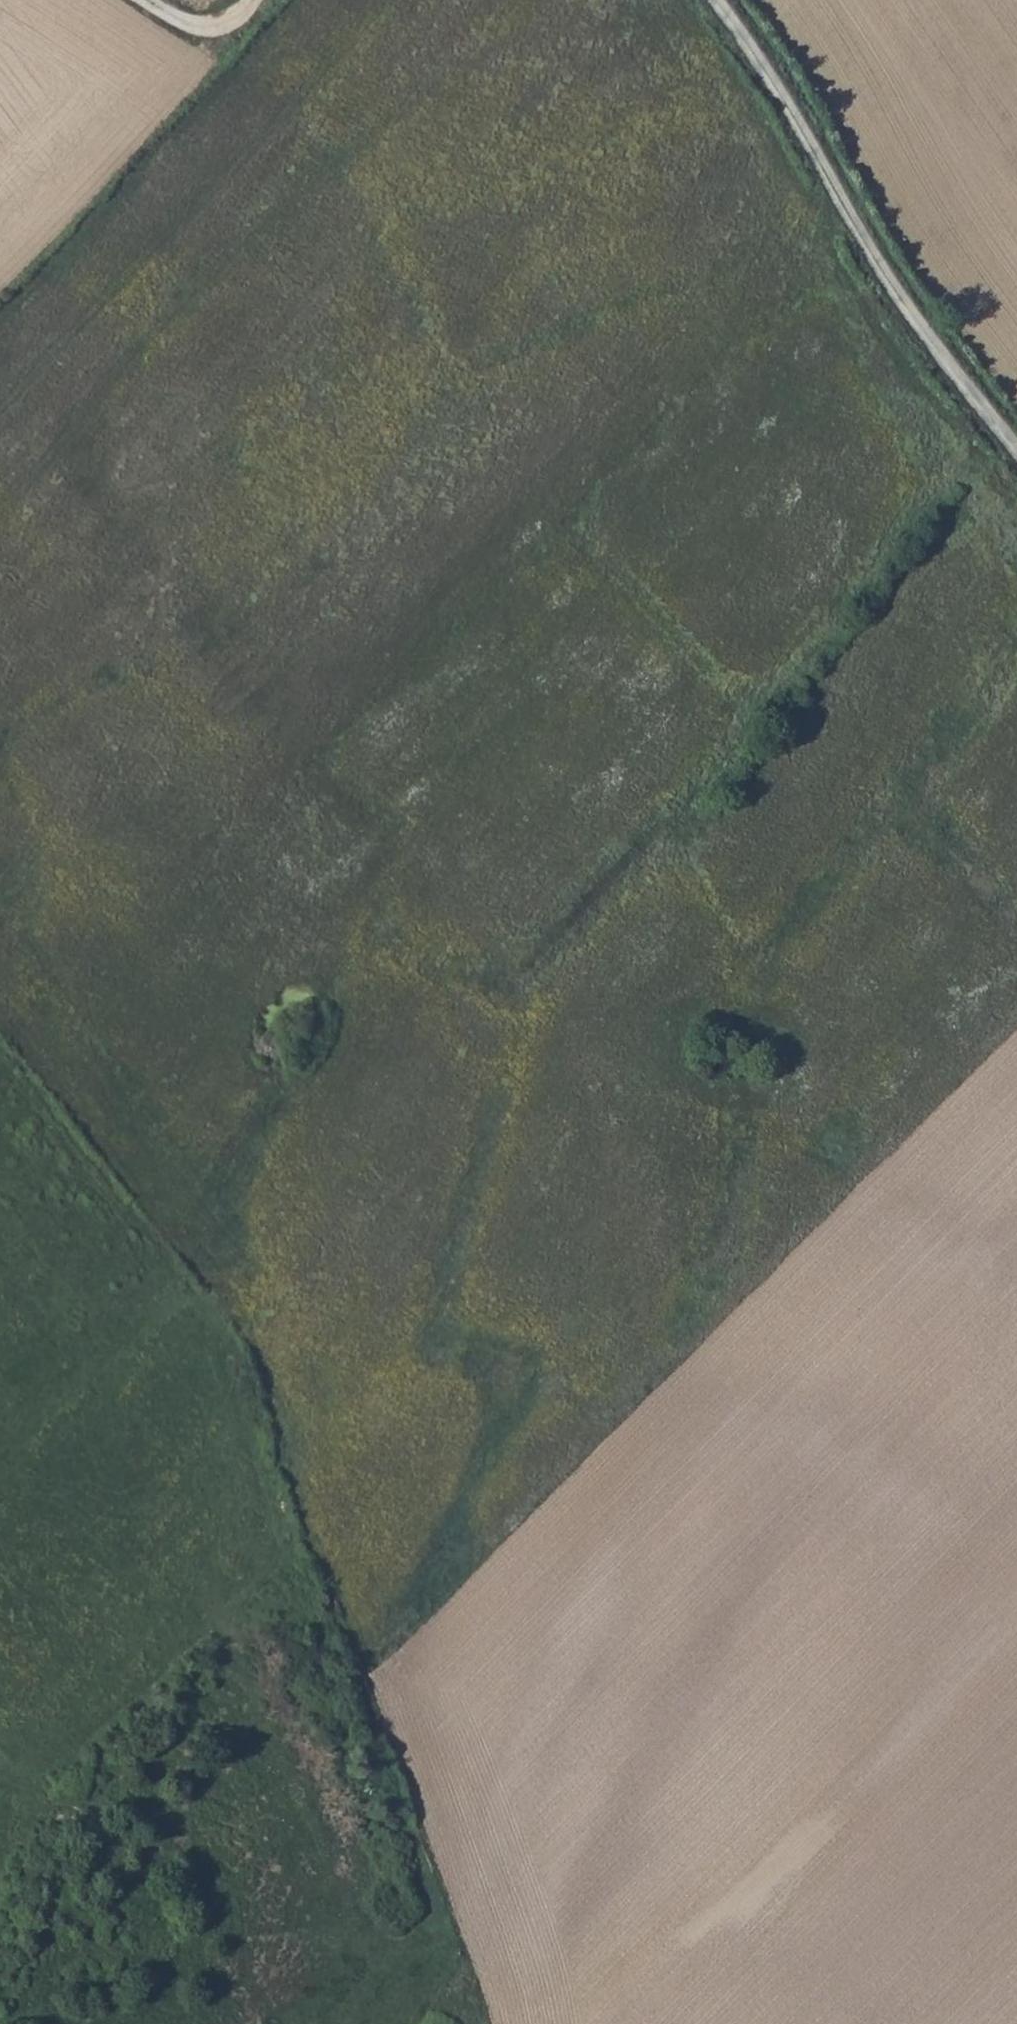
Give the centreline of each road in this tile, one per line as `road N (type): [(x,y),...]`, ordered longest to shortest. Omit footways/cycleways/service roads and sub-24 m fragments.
road 1 (track): [(713,0),(798,121),(917,323),(1016,451)]

